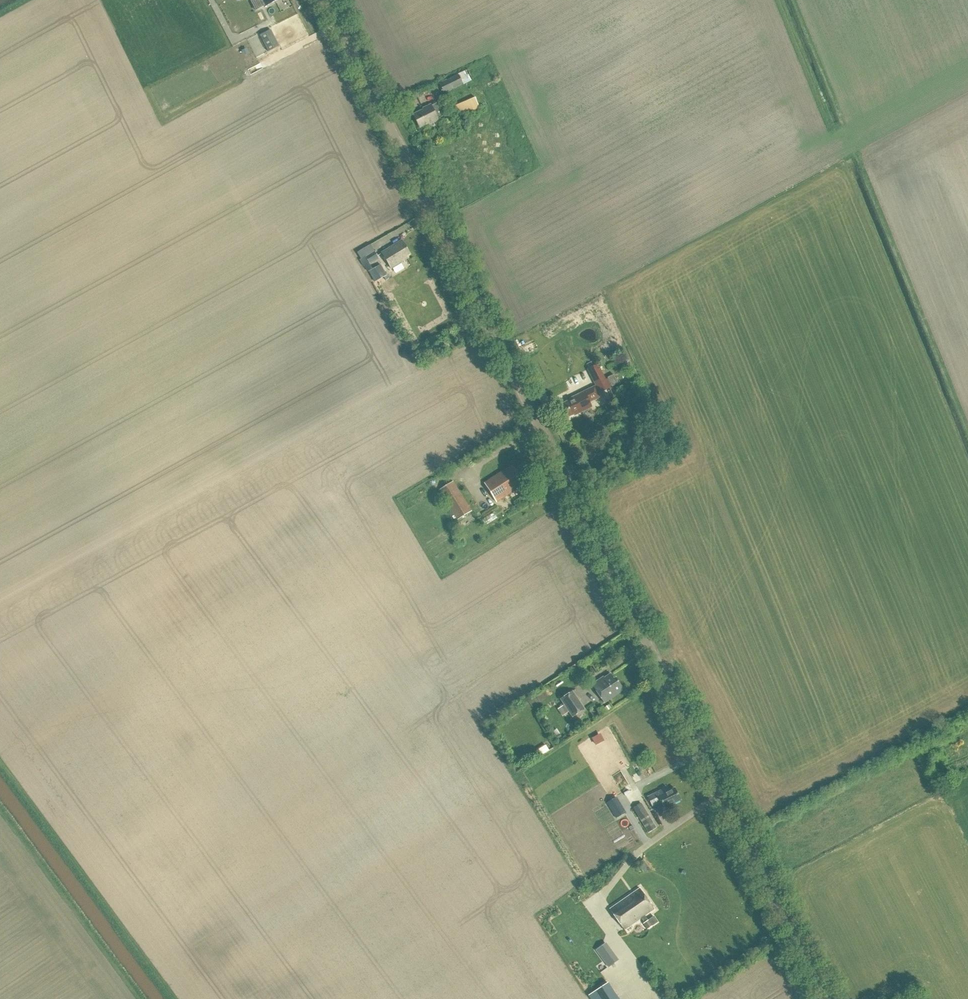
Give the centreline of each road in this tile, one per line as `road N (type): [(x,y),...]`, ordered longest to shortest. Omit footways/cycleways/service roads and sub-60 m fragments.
road 1 (tertiary): [(825,998),(329,0)]

